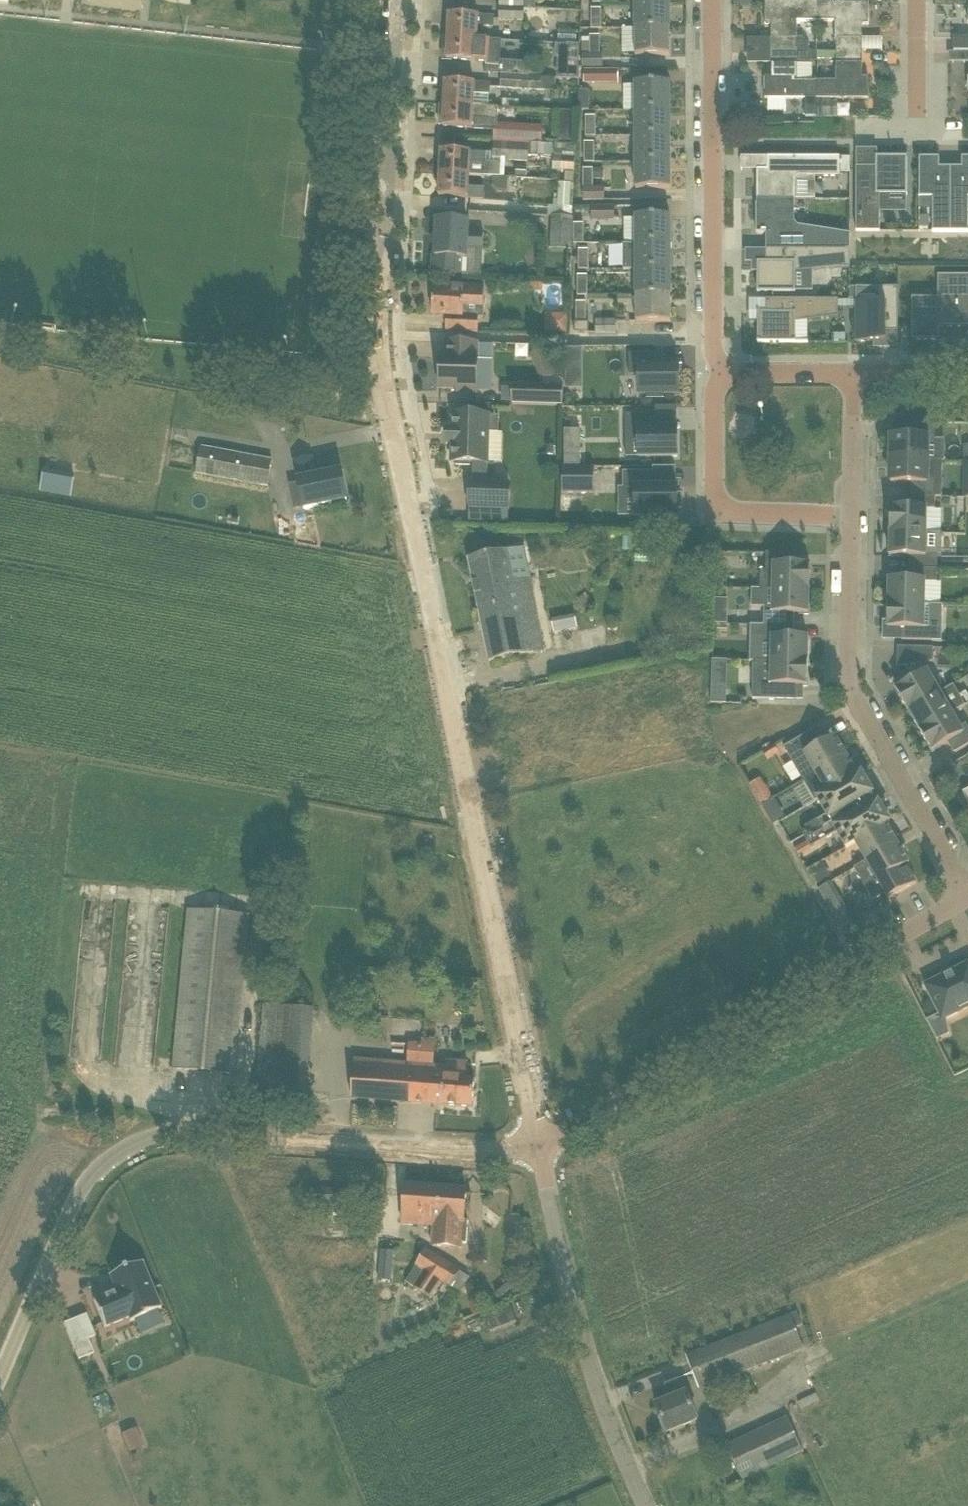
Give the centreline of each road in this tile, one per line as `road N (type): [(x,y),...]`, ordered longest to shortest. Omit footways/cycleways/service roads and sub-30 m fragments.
road 1 (residential): [(534,1142),(388,390),(395,0)]
road 2 (unclassified): [(0,1386),(82,1193),(122,1155),(168,1133),(534,1142)]
road 3 (unclassified): [(534,1142),(590,1127),(966,894)]
road 4 (residential): [(966,894),(852,691),(853,516)]
road 5 (unclassified): [(634,1505),(568,1366),(534,1142)]
road 6 (residential): [(728,373),(716,351),(712,0)]
road 7 (residential): [(853,516),(713,514),(715,395),(728,373)]
road 8 (residential): [(853,516),(854,373)]
road 9 (residential): [(854,373),(728,373)]

